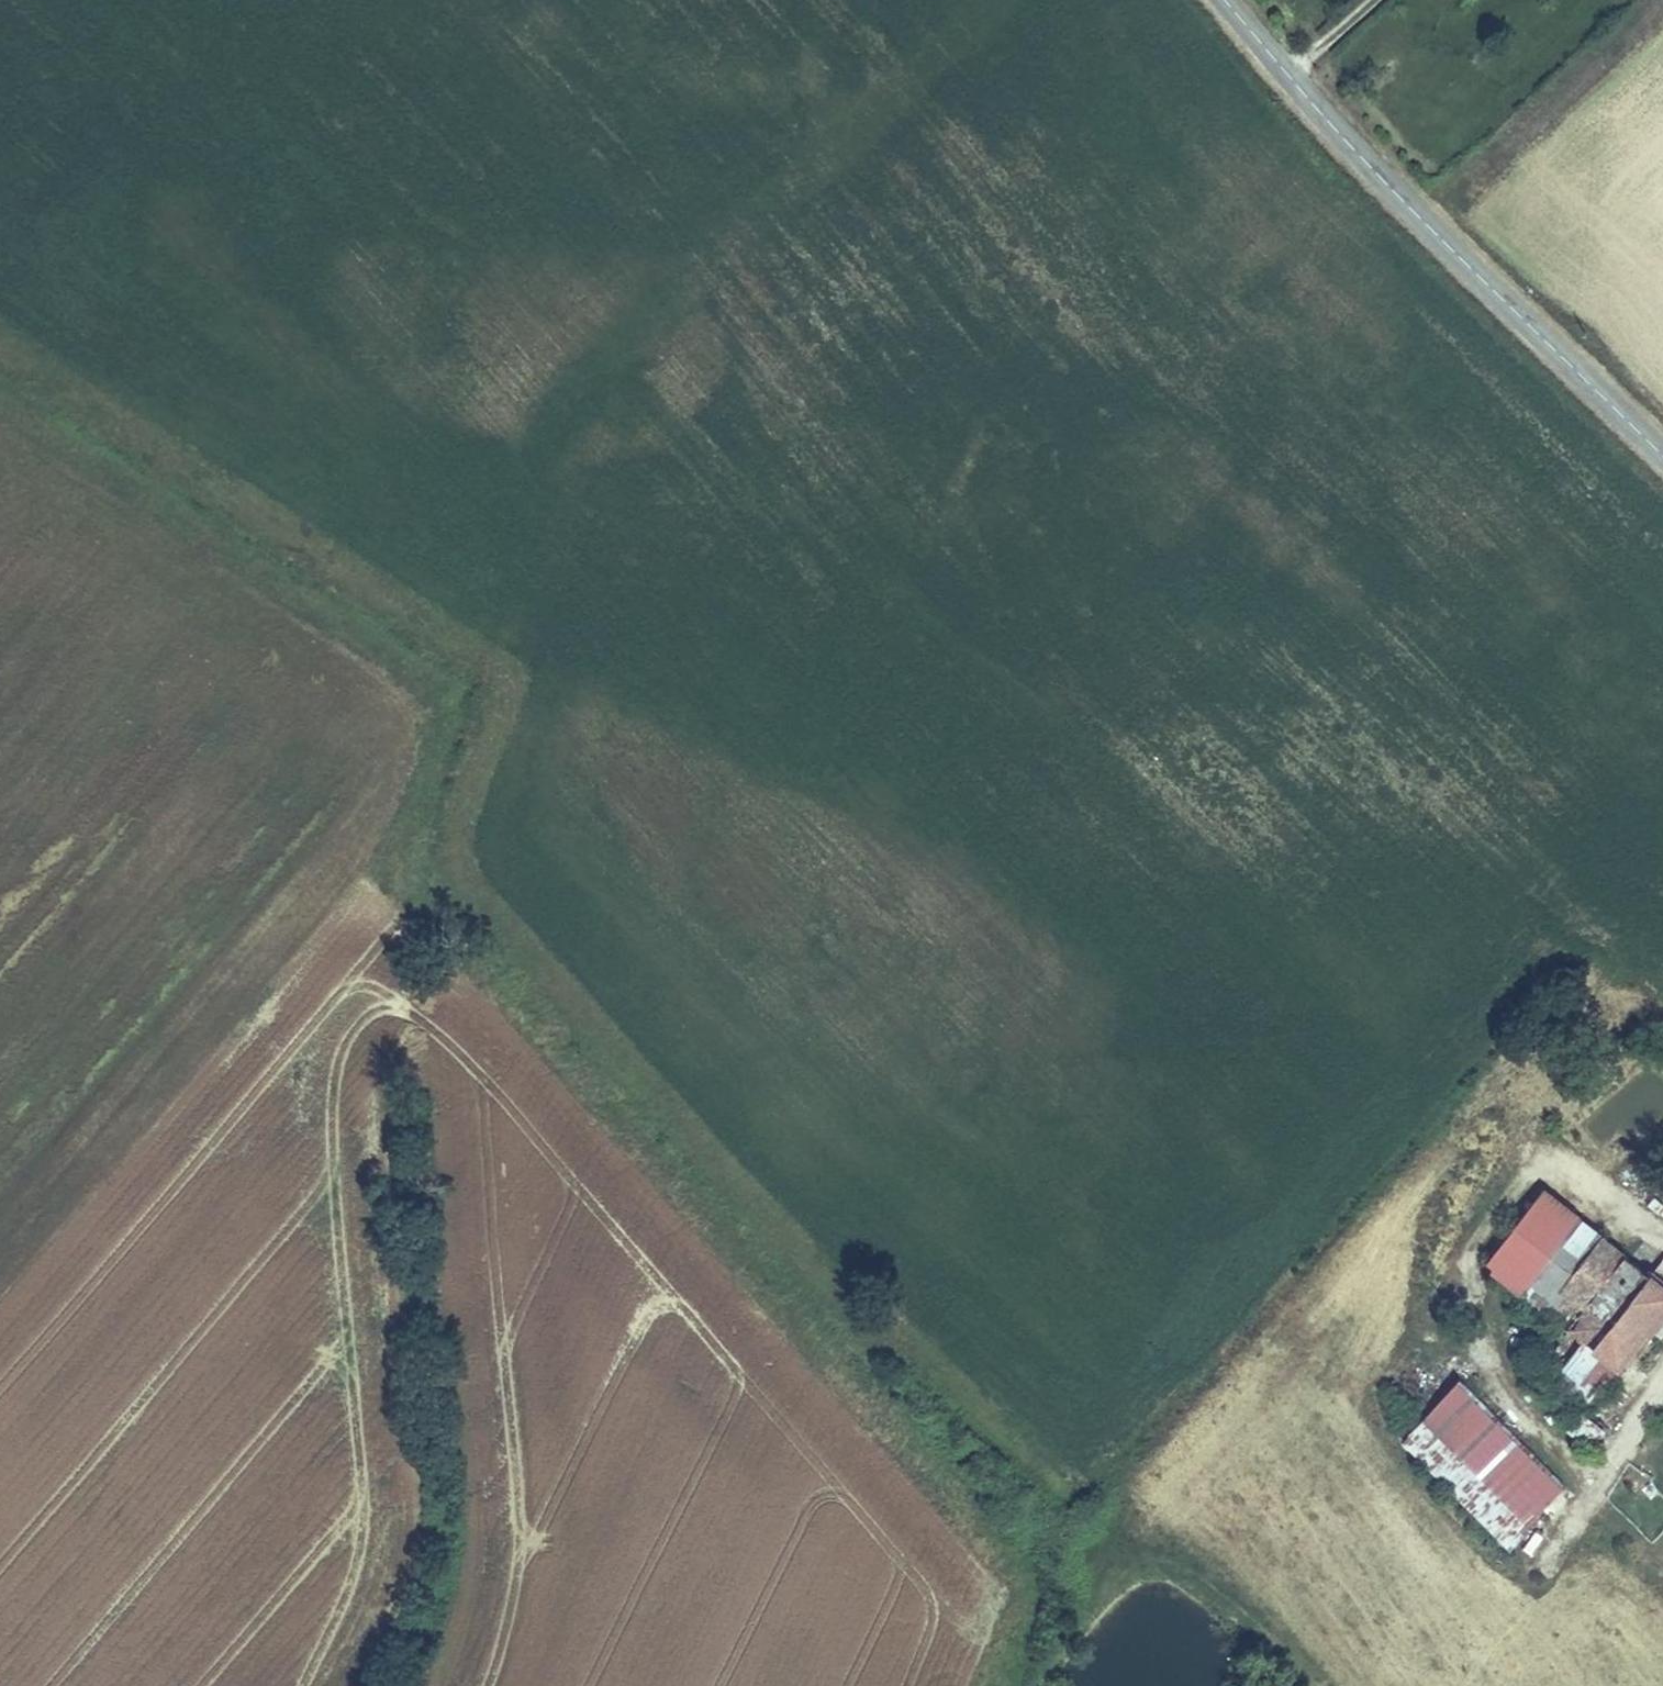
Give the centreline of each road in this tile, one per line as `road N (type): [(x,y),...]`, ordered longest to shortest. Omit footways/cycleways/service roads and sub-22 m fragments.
road 1 (tertiary): [(1662,452),(1417,215),(1229,0)]

